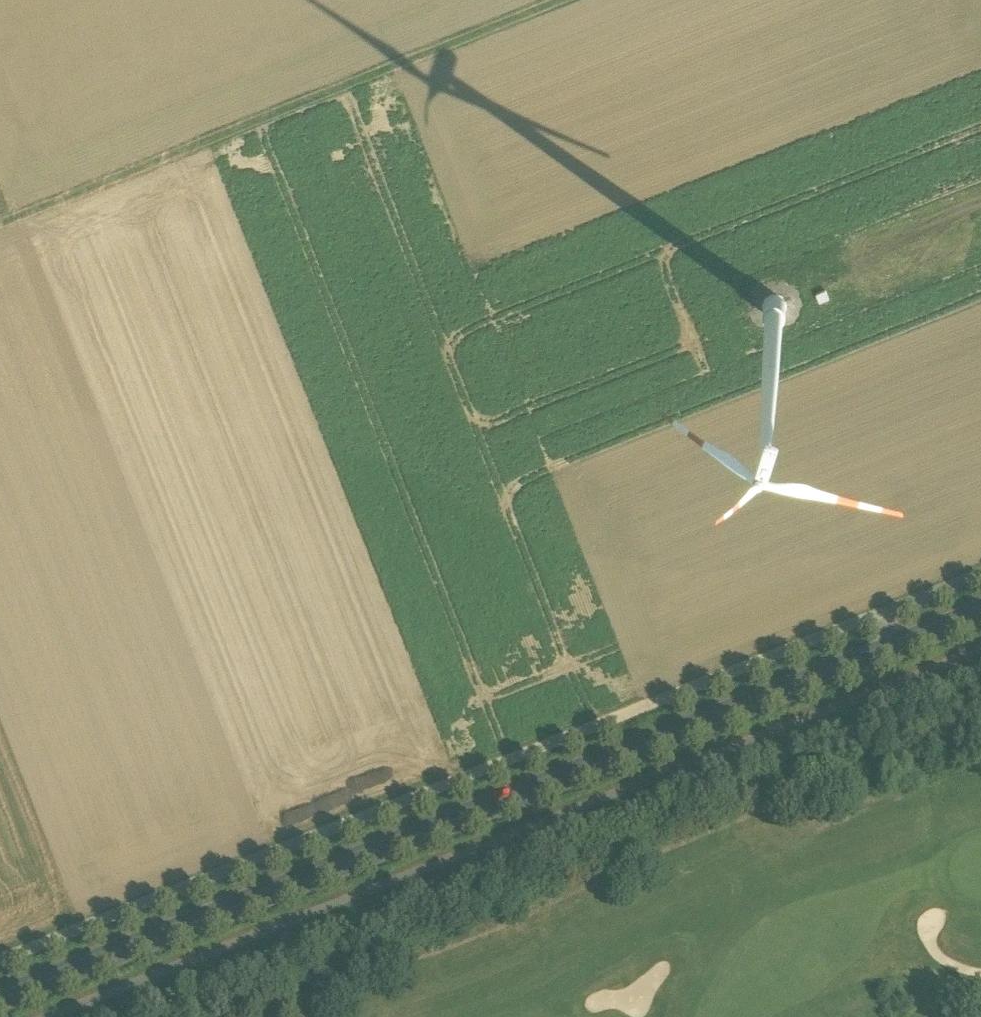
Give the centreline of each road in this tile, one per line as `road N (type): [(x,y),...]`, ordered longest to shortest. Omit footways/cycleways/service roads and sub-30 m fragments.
road 1 (tertiary): [(0,1000),(980,613)]
road 2 (track): [(0,222),(560,0)]
road 3 (track): [(782,295),(980,215)]

